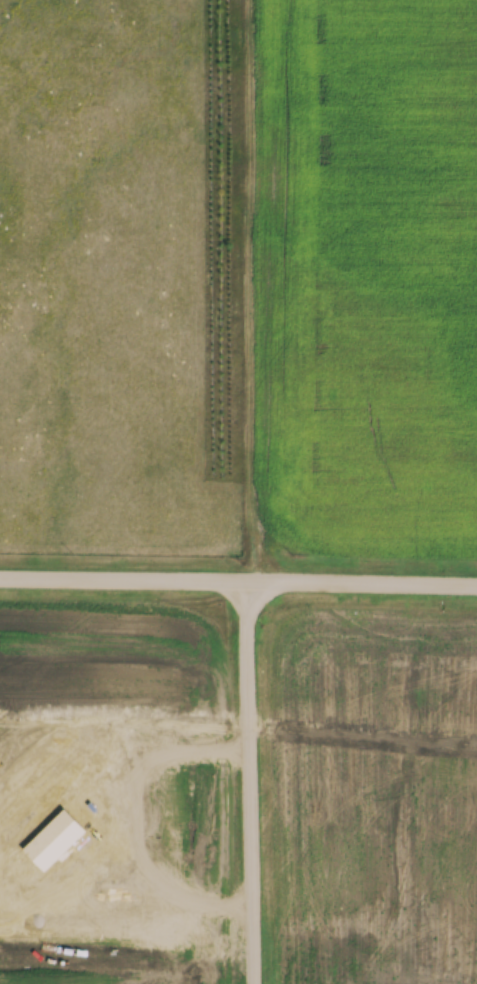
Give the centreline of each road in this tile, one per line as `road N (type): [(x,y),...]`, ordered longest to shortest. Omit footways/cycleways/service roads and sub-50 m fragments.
road 1 (residential): [(476,586),(0,580)]
road 2 (residential): [(254,983),(249,583)]

